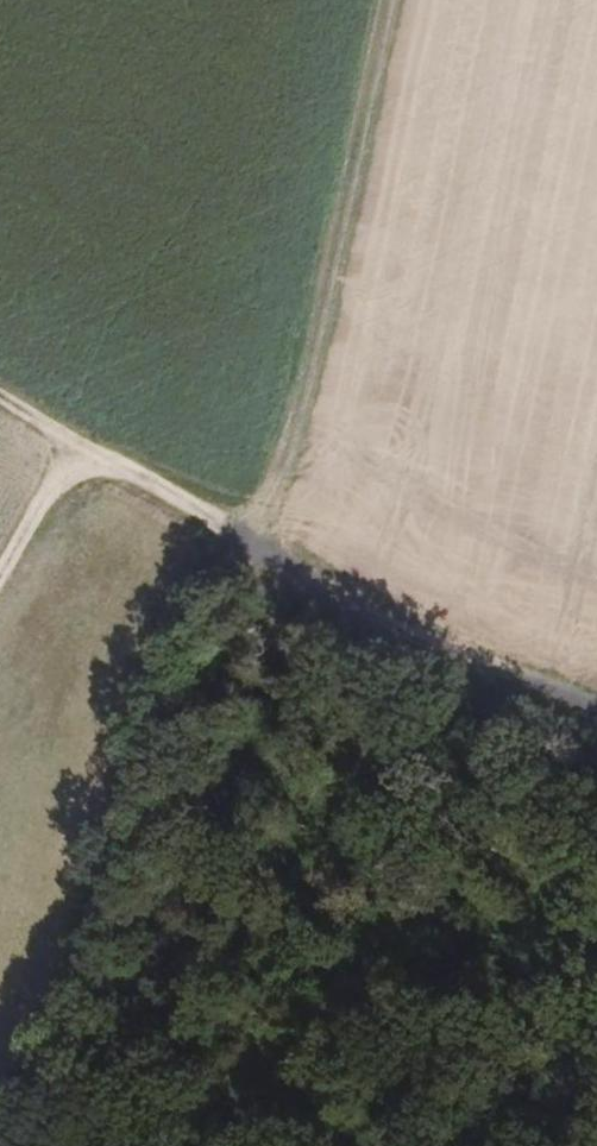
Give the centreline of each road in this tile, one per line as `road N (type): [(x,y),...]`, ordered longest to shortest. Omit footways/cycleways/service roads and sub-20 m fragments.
road 1 (track): [(378,0),(257,547)]
road 2 (track): [(241,539),(258,605),(304,700),(432,806),(596,880)]
road 3 (track): [(257,547),(539,702),(596,717)]
road 4 (track): [(77,453),(257,547)]
road 5 (track): [(77,453),(0,579)]

